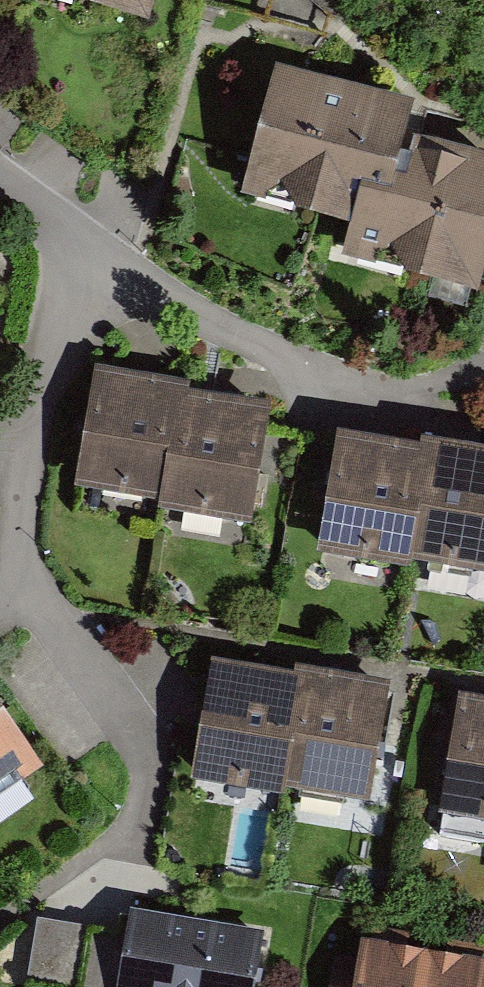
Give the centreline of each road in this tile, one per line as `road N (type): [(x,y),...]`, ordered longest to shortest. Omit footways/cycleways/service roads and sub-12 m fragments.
road 1 (residential): [(135,850),(149,750),(59,624),(17,544),(46,361),(78,247)]
road 2 (residential): [(411,394),(350,388),(303,369),(78,247)]

